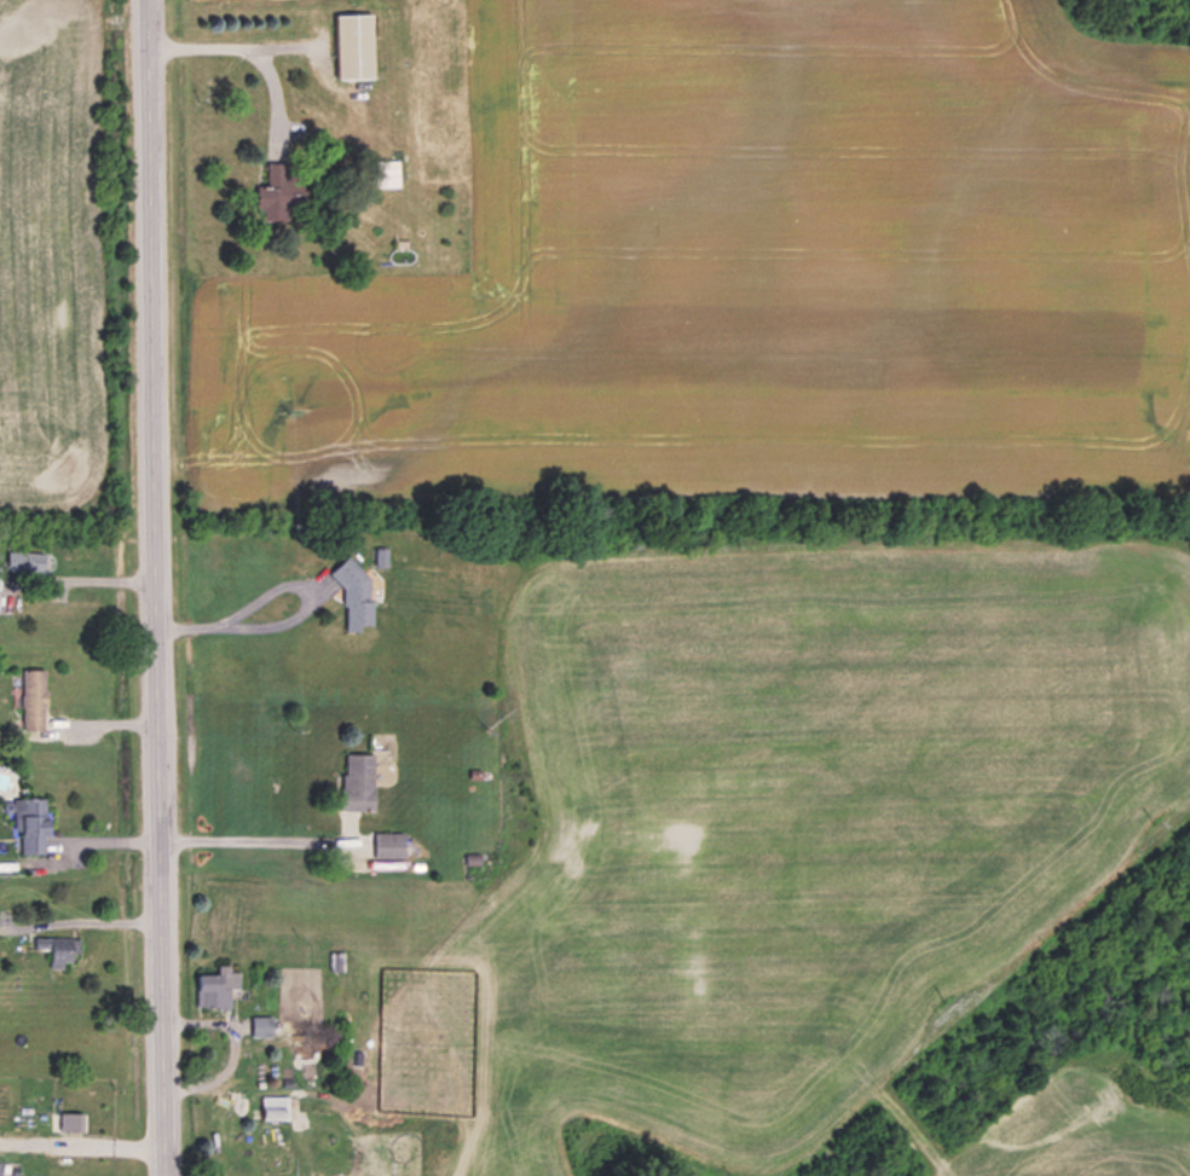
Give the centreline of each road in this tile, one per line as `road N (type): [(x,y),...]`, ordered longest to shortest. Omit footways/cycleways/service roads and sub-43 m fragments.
road 1 (tertiary): [(168,1175),(152,0)]

